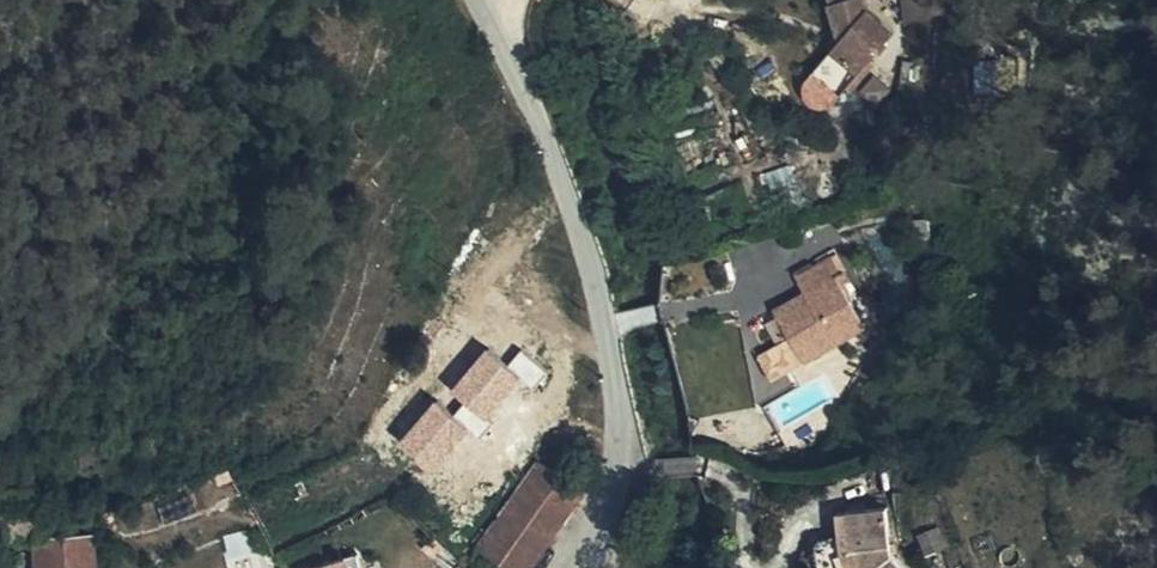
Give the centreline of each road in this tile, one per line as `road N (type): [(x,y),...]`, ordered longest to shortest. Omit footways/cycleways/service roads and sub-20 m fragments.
road 1 (unclassified): [(588,567),(604,539),(623,430),(606,324),(550,134),(481,0)]

